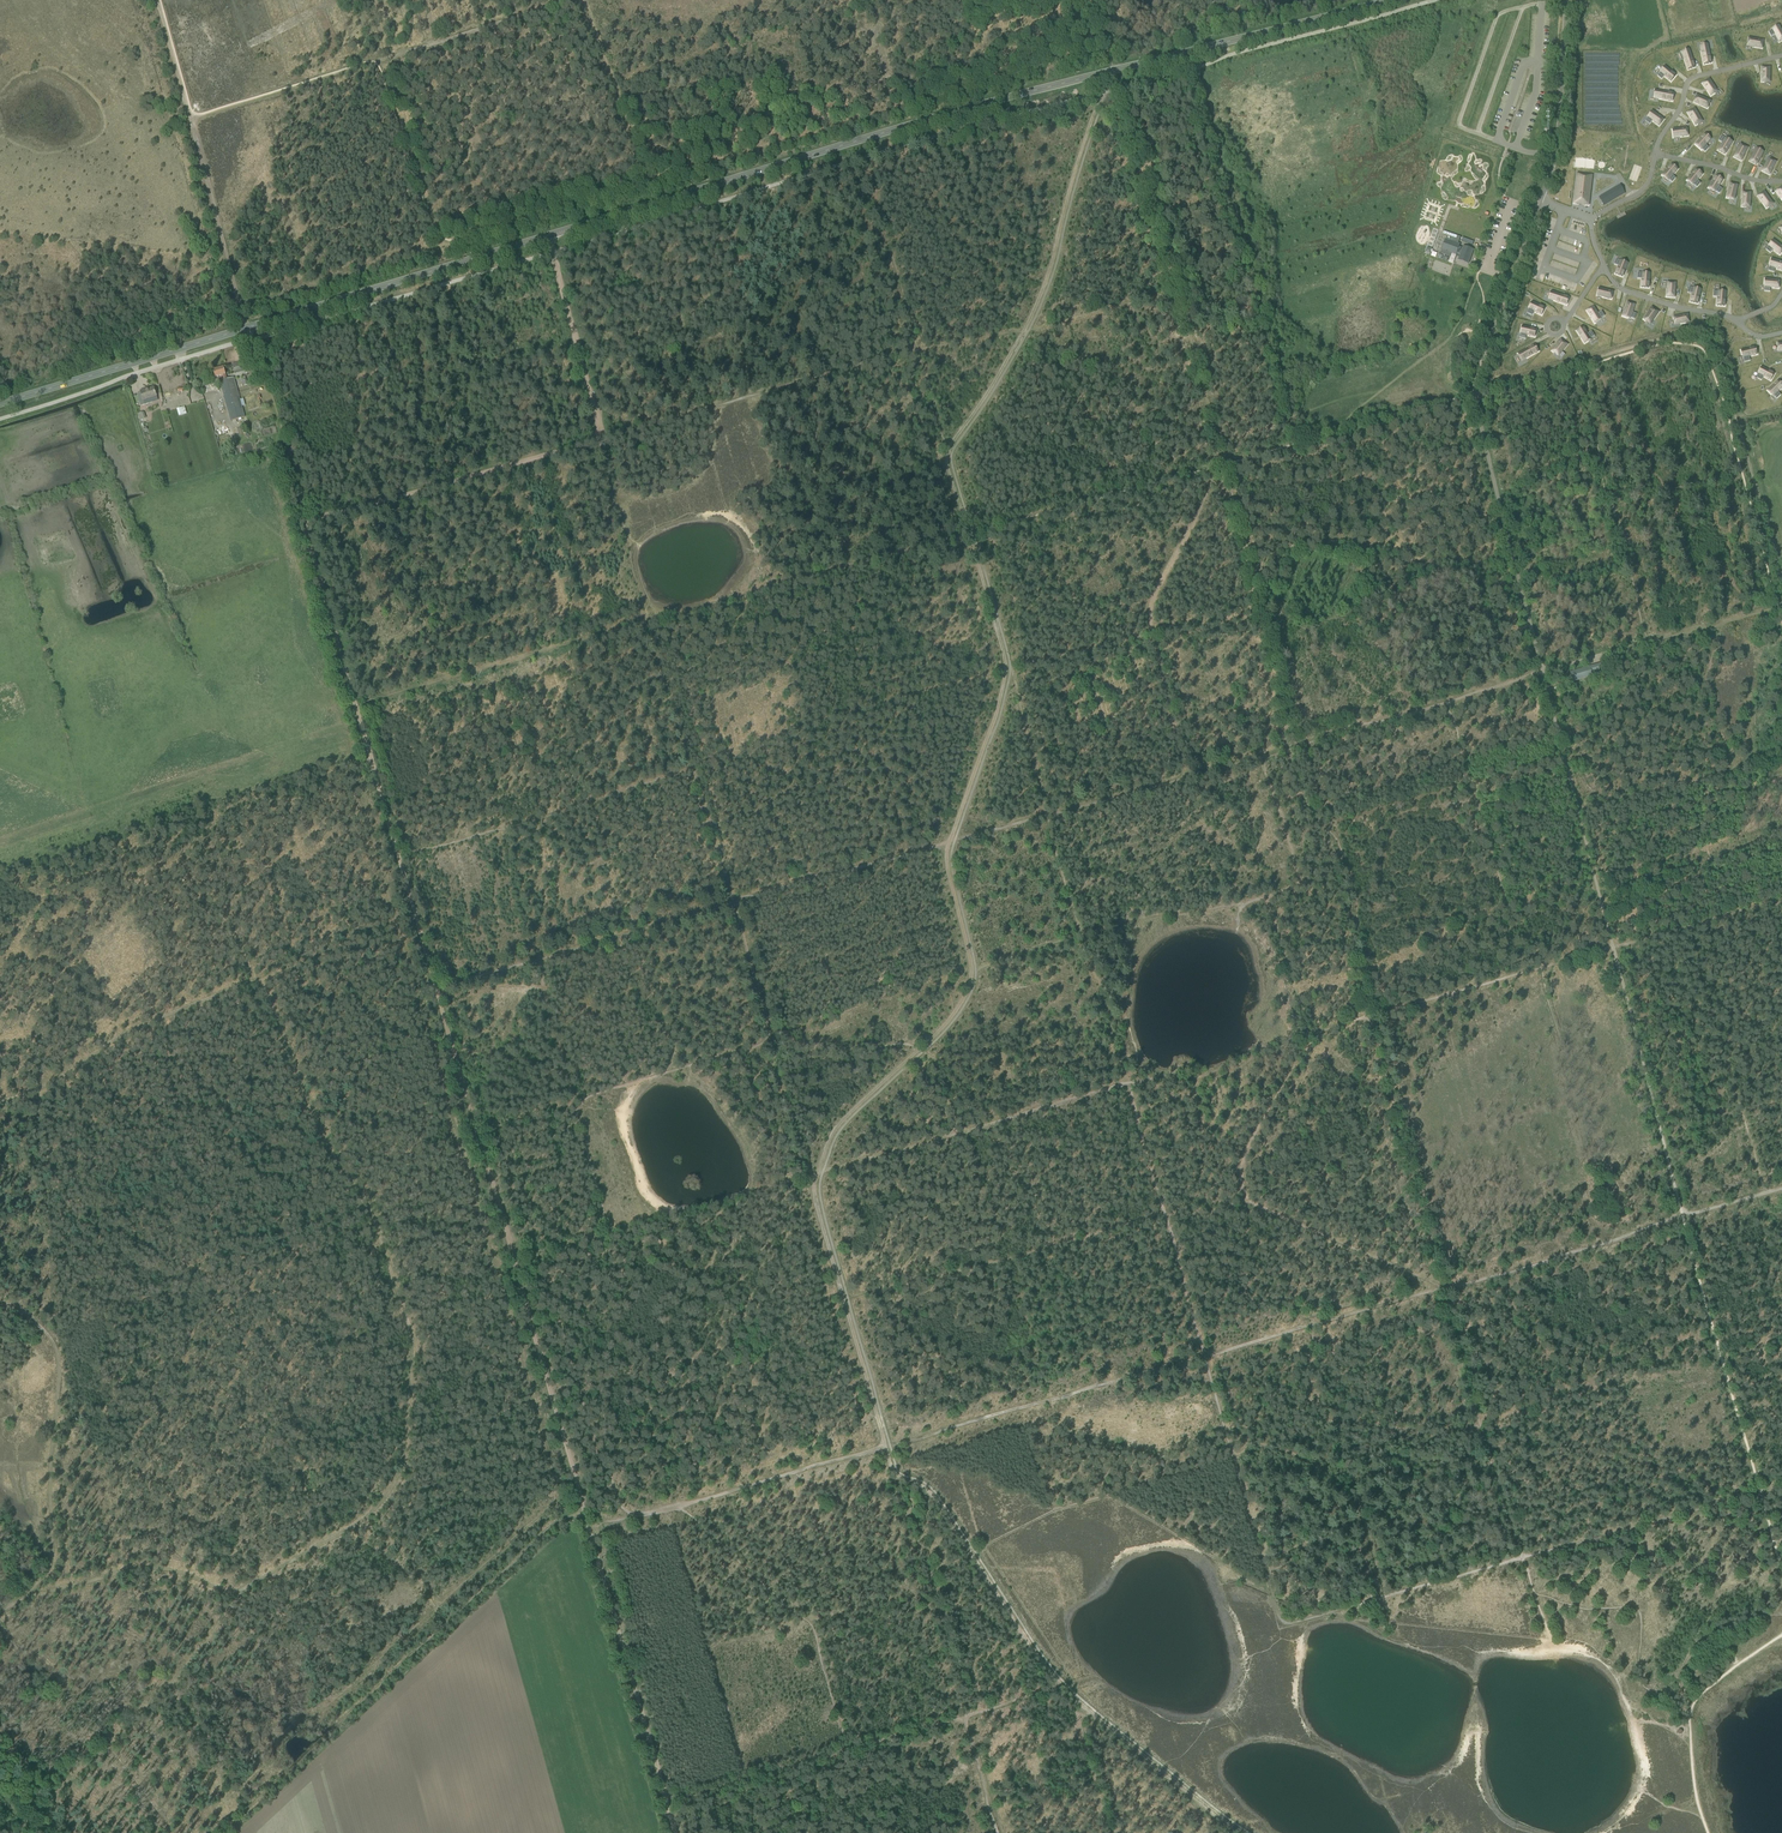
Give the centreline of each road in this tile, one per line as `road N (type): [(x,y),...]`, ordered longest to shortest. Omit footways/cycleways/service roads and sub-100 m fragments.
road 1 (secondary): [(1389,0),(885,132),(238,331)]
road 2 (track): [(1686,1217),(890,1444)]
road 3 (track): [(1686,1217),(1543,674)]
road 4 (track): [(585,1512),(436,986)]
road 5 (track): [(354,703),(307,535),(312,520),(603,439)]
road 6 (track): [(585,1512),(562,1515),(218,1832)]
road 7 (track): [(1185,777),(734,903)]
road 8 (unclassified): [(1475,395),(1553,162),(1567,0)]
road 9 (track): [(1195,68),(1296,440)]
road 10 (track): [(1686,1217),(1781,1578)]
road 11 (track): [(0,1615),(49,1556),(54,1351),(44,1333),(0,1304)]
road 12 (track): [(734,903),(772,1038),(582,1099),(577,1107)]
road 13 (track): [(590,1530),(677,1832)]
road 14 (track): [(259,978),(119,1036),(58,1082),(0,1105)]
road 15 (track): [(1543,674),(1475,395)]
road 16 (track): [(970,534),(712,607)]
road 17 (secondary): [(0,404),(238,331)]
road 18 (track): [(1742,439),(1707,332),(1588,360)]
road 19 (track): [(1401,712),(1185,777)]
road 20 (track): [(890,1444),(677,1506)]
road 21 (track): [(246,328),(190,117)]
road 22 (track): [(734,903),(537,958)]
road 23 (track): [(565,0),(375,62)]
road 24 (track): [(645,186),(584,0)]
road 25 (track): [(603,439),(552,253)]
road 26 (track): [(1260,591),(1299,743)]
road 27 (track): [(848,1749),(706,1791)]
road 28 (track): [(1260,591),(1228,459)]
road 29 (track): [(436,986),(399,858)]
road 30 (track): [(1781,1636),(1711,1683),(1690,1723)]
road 31 (track): [(157,0),(190,117)]
road 32 (track): [(965,1718),(848,1749)]
road 33 (track): [(998,1832),(965,1718)]

